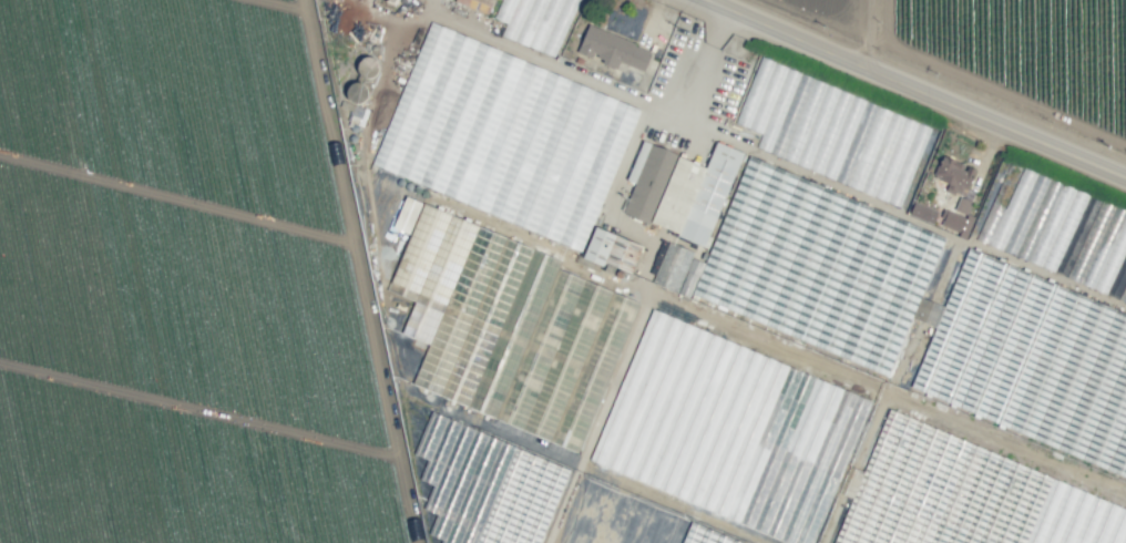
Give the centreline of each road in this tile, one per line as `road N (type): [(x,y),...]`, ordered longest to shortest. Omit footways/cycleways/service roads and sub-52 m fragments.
road 1 (secondary): [(712,0),(1125,176)]

